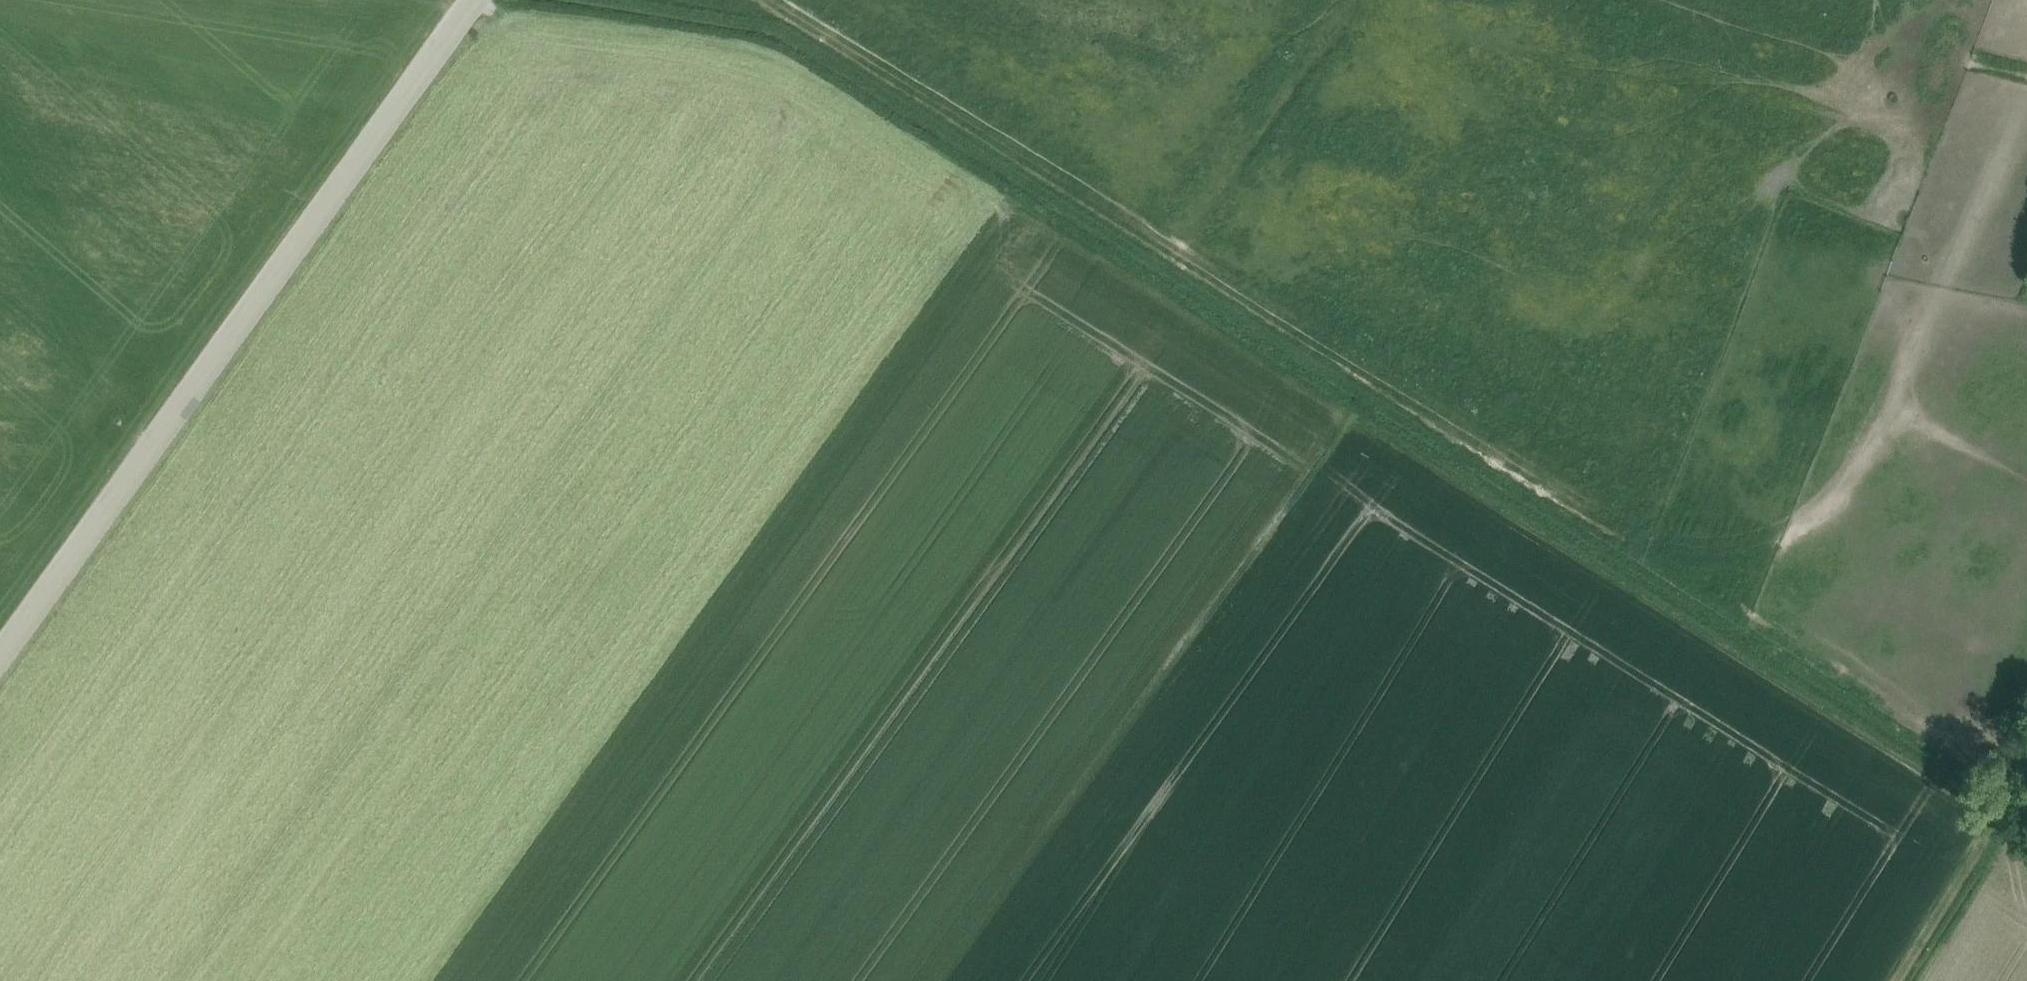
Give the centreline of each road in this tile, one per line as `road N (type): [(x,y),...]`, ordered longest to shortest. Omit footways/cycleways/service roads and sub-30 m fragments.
road 1 (unclassified): [(0,642),(470,0)]

